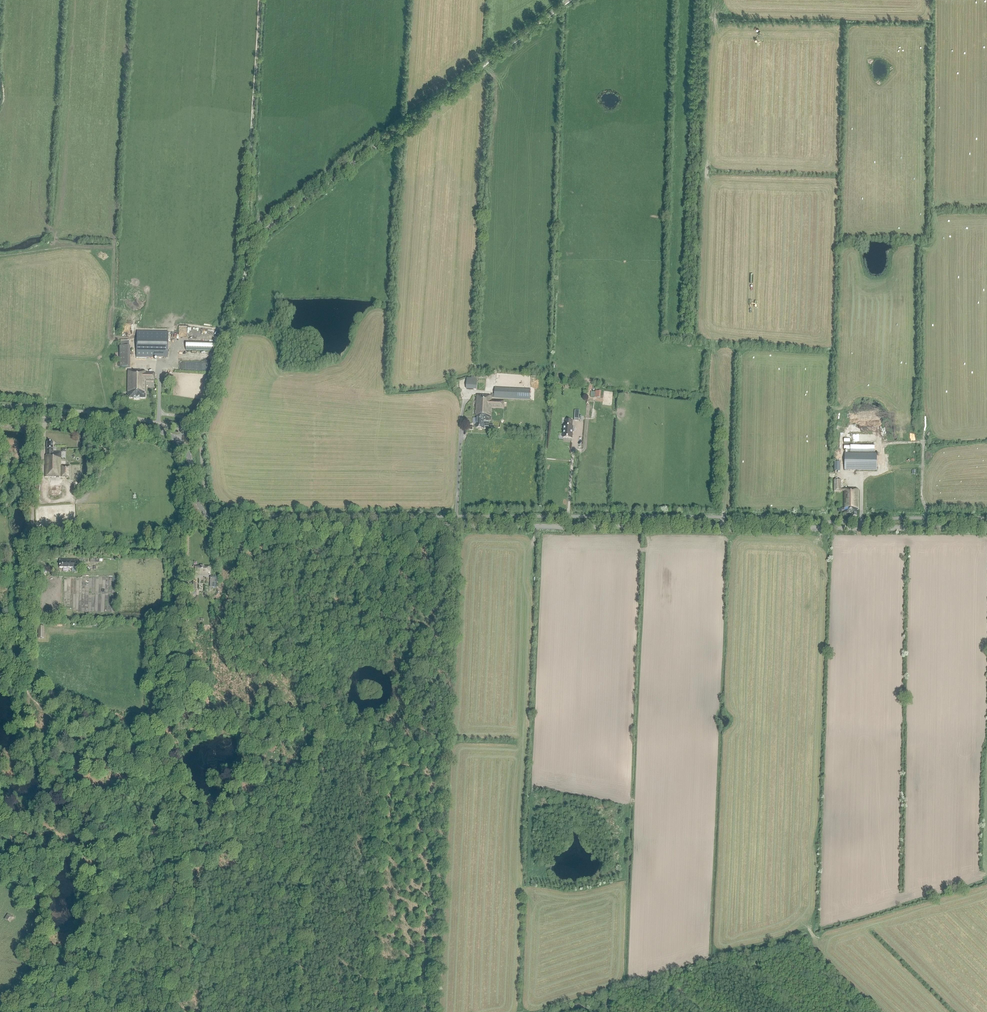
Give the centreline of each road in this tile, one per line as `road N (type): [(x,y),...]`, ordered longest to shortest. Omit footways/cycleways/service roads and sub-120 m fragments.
road 1 (tertiary): [(986,527),(231,526),(200,507),(187,451),(176,439)]
road 2 (track): [(249,250),(564,0)]
road 3 (track): [(259,0),(249,250)]
road 4 (track): [(25,643),(32,419)]
road 5 (unclassified): [(176,439),(207,411),(249,250)]
road 6 (tertiary): [(176,439),(146,428),(0,417)]

